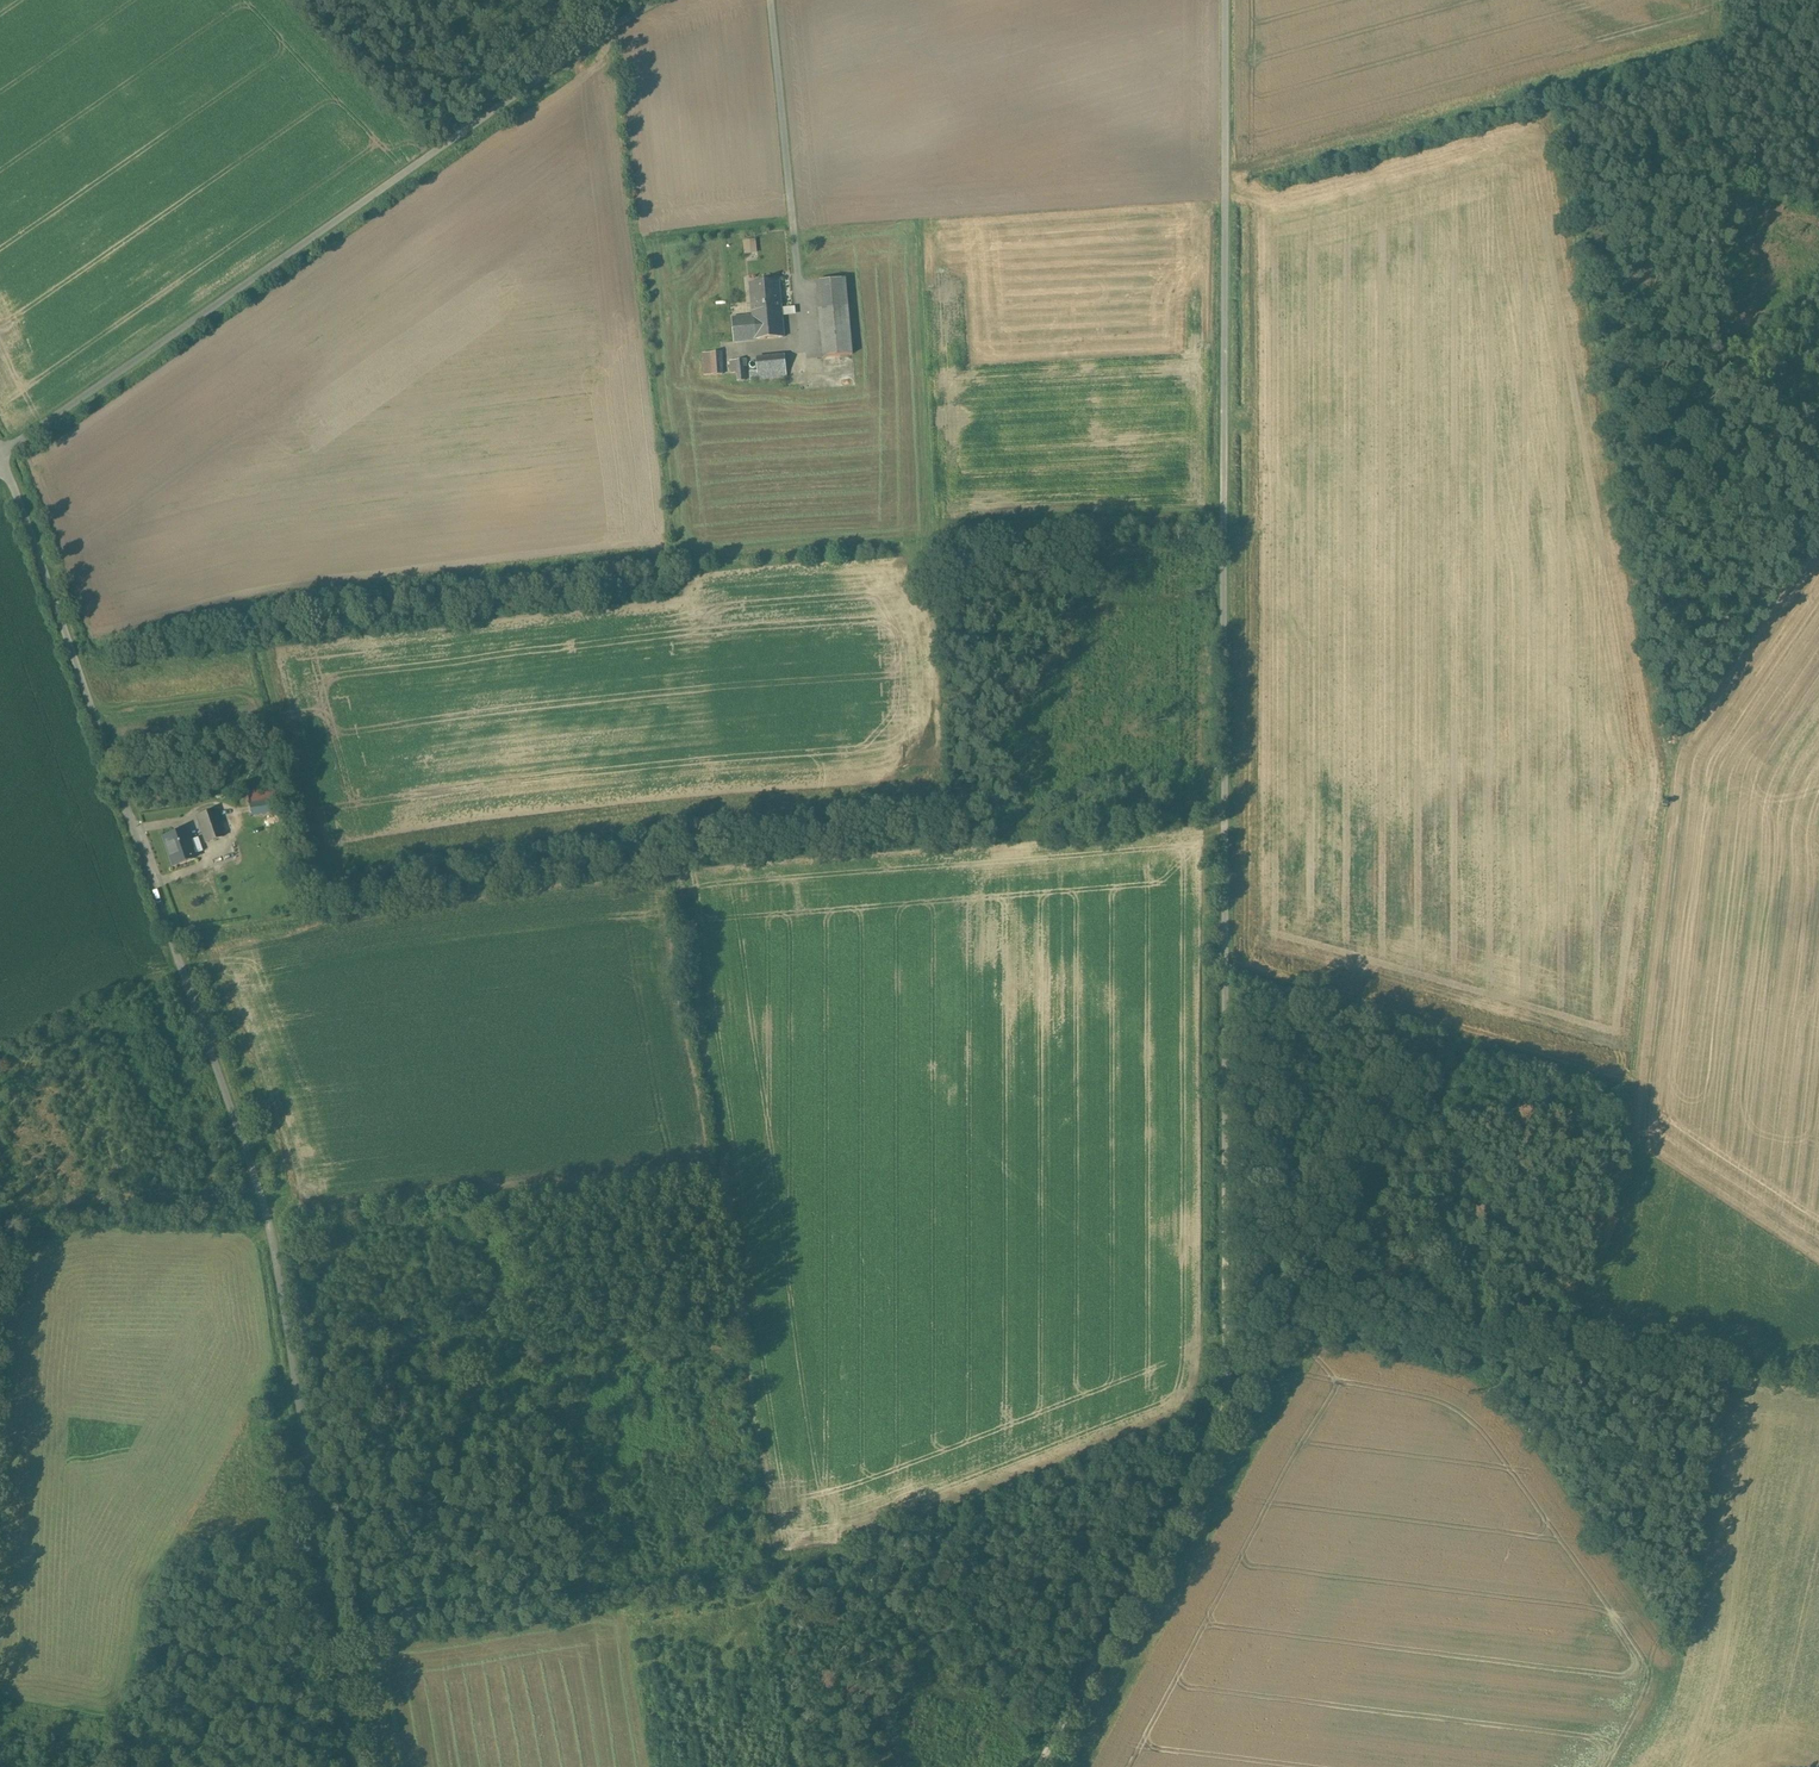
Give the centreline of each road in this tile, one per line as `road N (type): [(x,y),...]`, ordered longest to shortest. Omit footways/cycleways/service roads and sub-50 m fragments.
road 1 (track): [(1225,0),(1228,1374)]
road 2 (unclassified): [(0,459),(265,1207),(354,1766)]
road 3 (unclassified): [(0,456),(660,0)]
road 4 (track): [(1231,1333),(1299,1321),(1697,1380)]
road 5 (track): [(272,1240),(704,1171)]
road 6 (track): [(1228,1374),(1220,1420),(1039,1766)]
road 7 (track): [(1228,1374),(1279,1325),(1468,1045)]
road 8 (track): [(1818,527),(1681,726)]

